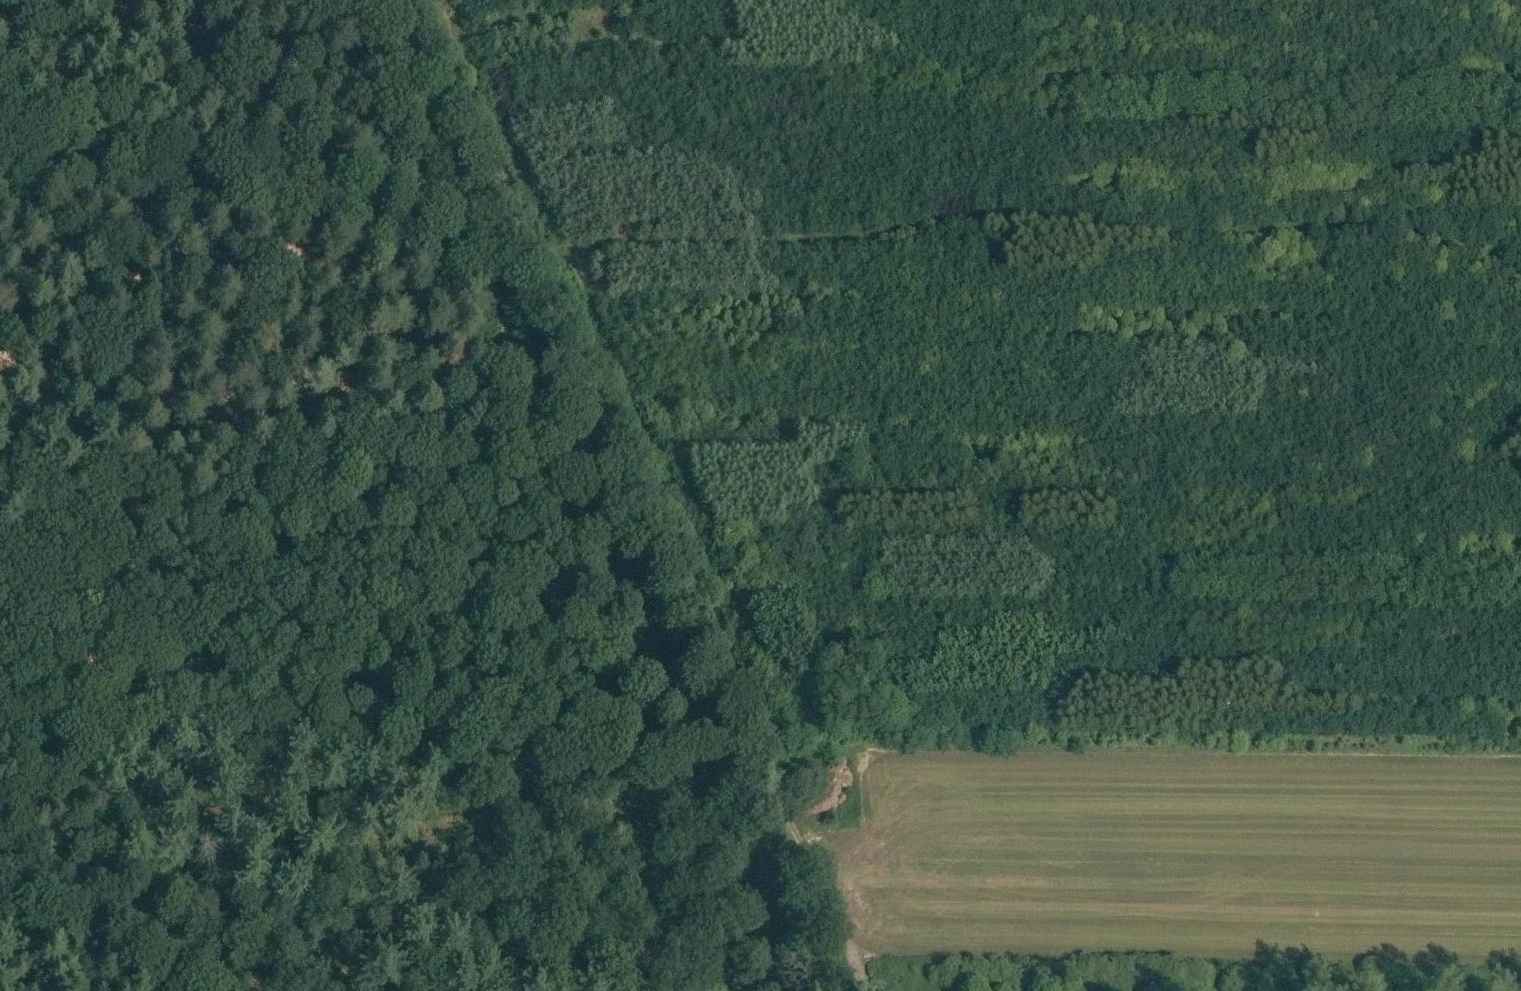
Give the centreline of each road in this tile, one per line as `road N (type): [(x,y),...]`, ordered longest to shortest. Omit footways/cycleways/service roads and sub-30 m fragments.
road 1 (track): [(0,861),(255,990)]
road 2 (track): [(774,786),(873,990)]

